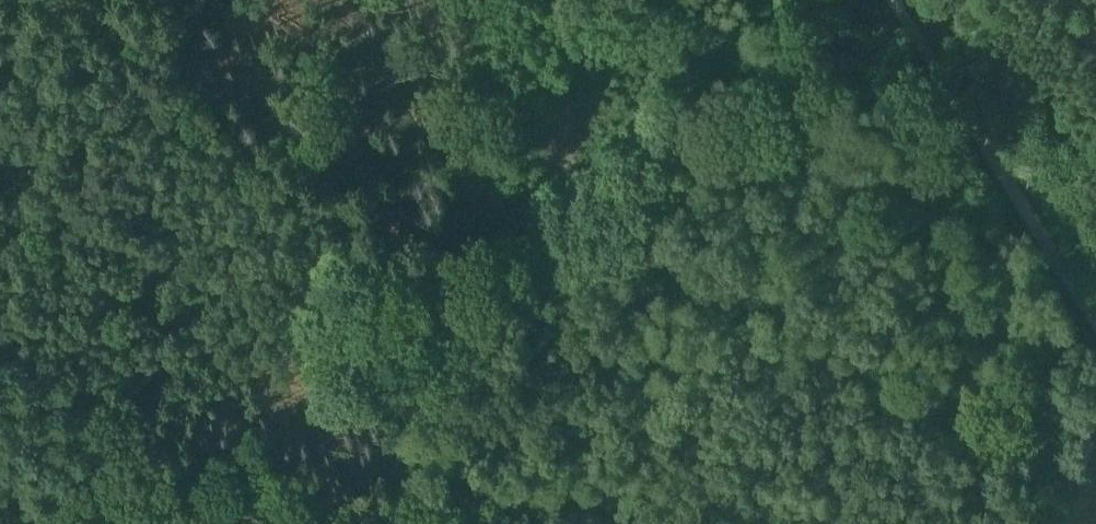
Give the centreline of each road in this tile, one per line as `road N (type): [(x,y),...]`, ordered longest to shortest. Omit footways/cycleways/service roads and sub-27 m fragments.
road 1 (track): [(393,523),(499,0)]
road 2 (track): [(1095,305),(977,125)]
road 3 (track): [(0,400),(154,523)]
road 4 (track): [(977,125),(907,0)]

